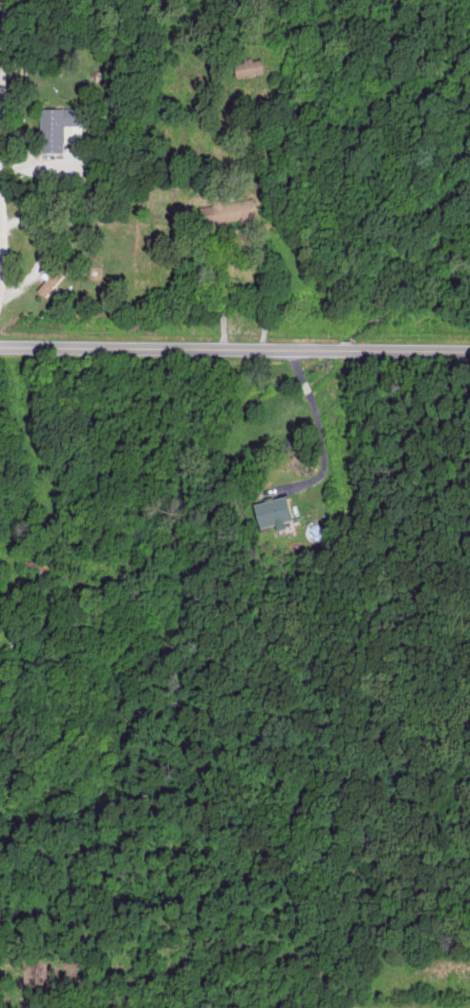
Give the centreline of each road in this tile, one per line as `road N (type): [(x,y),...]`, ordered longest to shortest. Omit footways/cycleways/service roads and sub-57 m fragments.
road 1 (residential): [(469,351),(0,346)]
road 2 (residential): [(0,225),(169,229),(181,220),(188,184)]
road 3 (residential): [(0,153),(2,0)]

